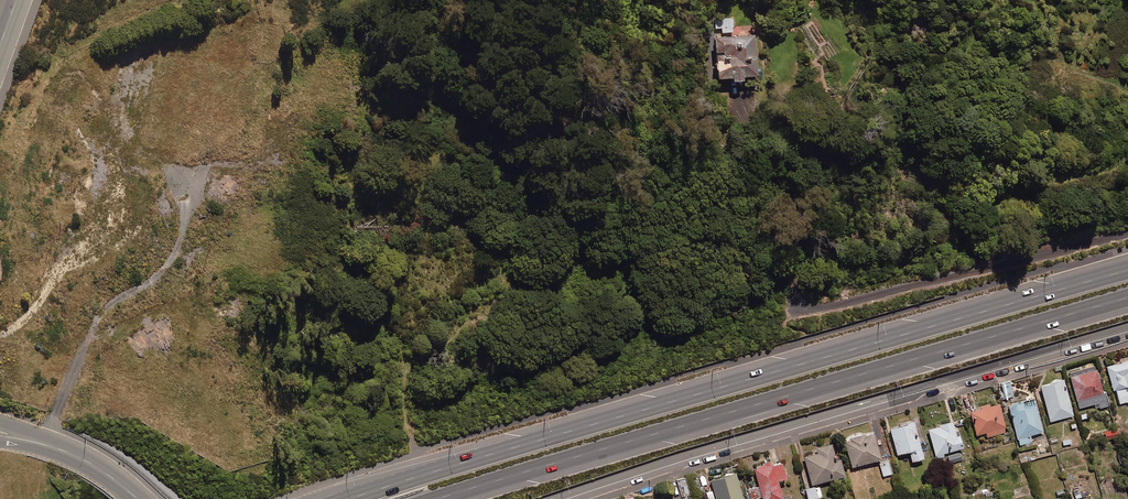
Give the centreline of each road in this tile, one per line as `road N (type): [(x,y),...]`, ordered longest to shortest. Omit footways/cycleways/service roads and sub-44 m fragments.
road 1 (trunk): [(345,498),(1127,271)]
road 2 (trunk): [(1127,298),(438,498)]
road 3 (residential): [(1127,330),(569,498)]
road 4 (secondary): [(0,434),(85,460),(138,498)]

